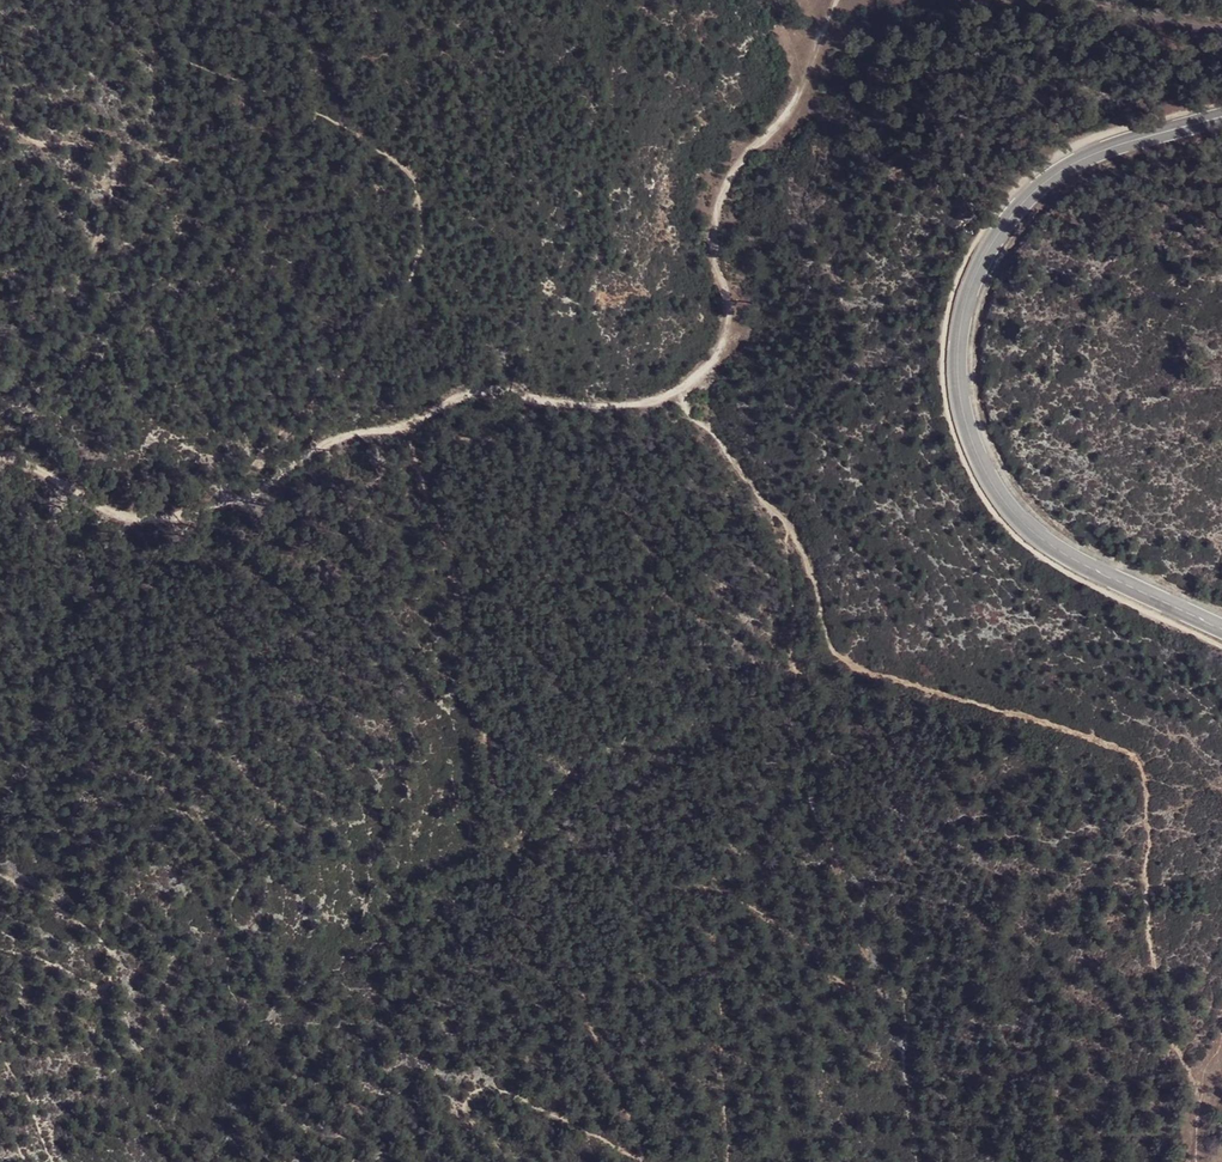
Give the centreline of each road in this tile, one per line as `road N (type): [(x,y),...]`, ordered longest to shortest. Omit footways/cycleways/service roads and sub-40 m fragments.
road 1 (residential): [(1221,117),(1118,145),(1039,186),(974,281),(958,379),(974,444),(1015,514),(1085,566),(1221,630)]
road 2 (track): [(1024,0),(1221,28)]

